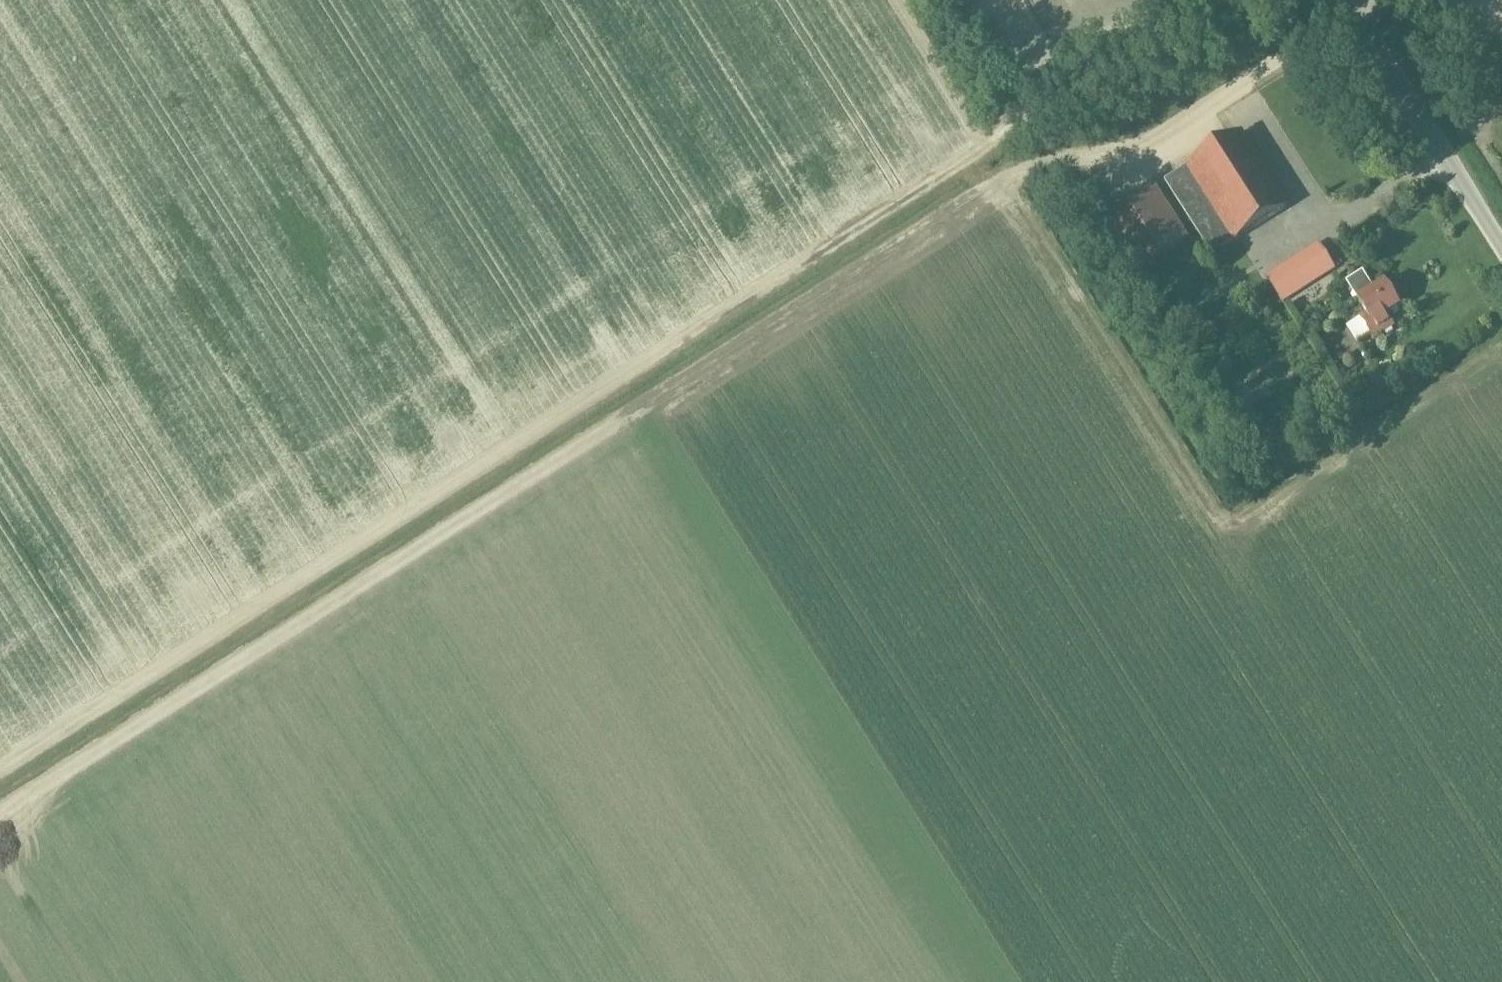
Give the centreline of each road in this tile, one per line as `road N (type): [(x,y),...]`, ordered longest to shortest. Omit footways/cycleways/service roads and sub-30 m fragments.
road 1 (unclassified): [(1501,248),(1345,0)]

